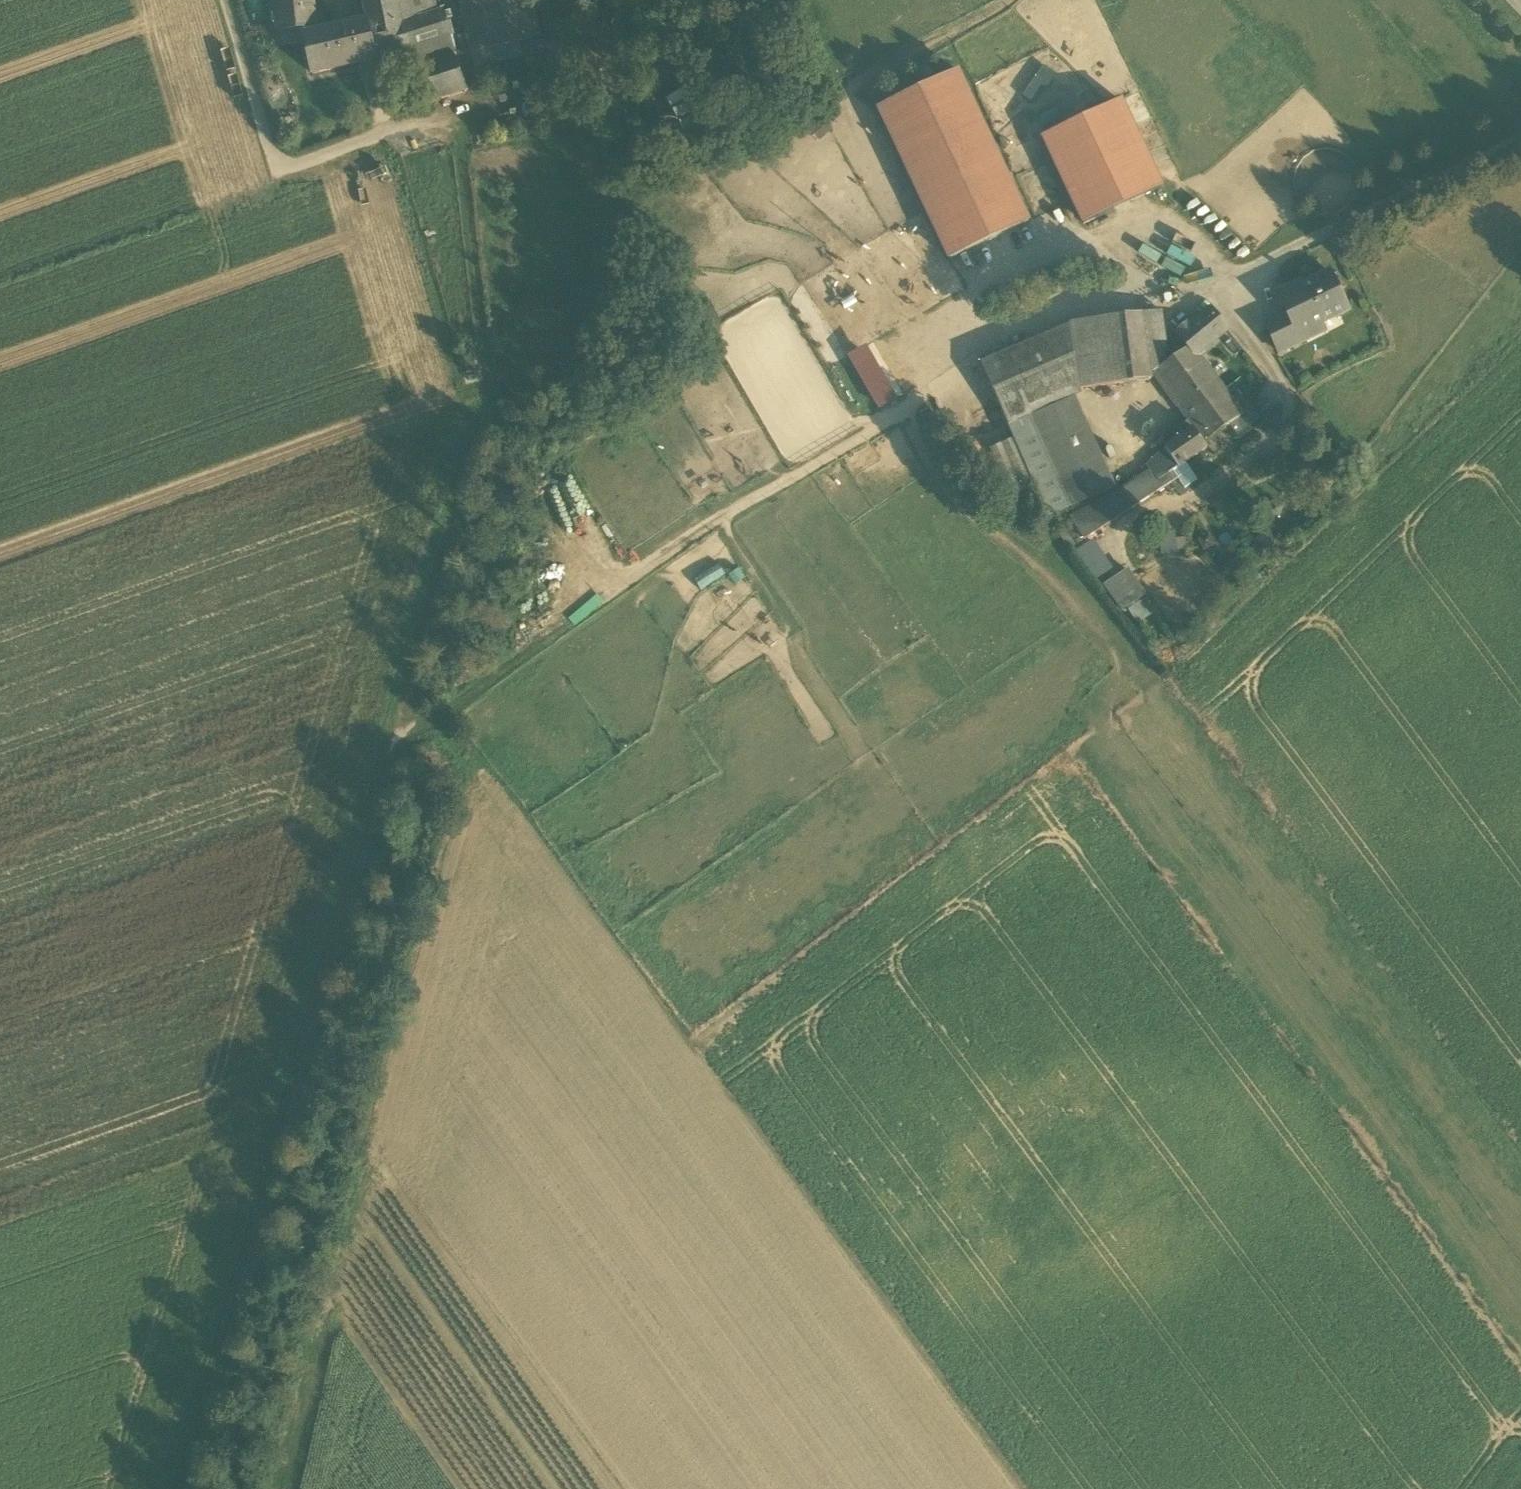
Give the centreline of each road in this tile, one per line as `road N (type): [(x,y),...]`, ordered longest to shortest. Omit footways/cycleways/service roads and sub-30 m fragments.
road 1 (track): [(182,1488),(491,394),(455,113)]
road 2 (track): [(392,743),(766,480),(1022,313)]
road 3 (unclassified): [(455,113),(277,171),(230,0)]
road 4 (unclassified): [(1520,142),(1203,296)]

